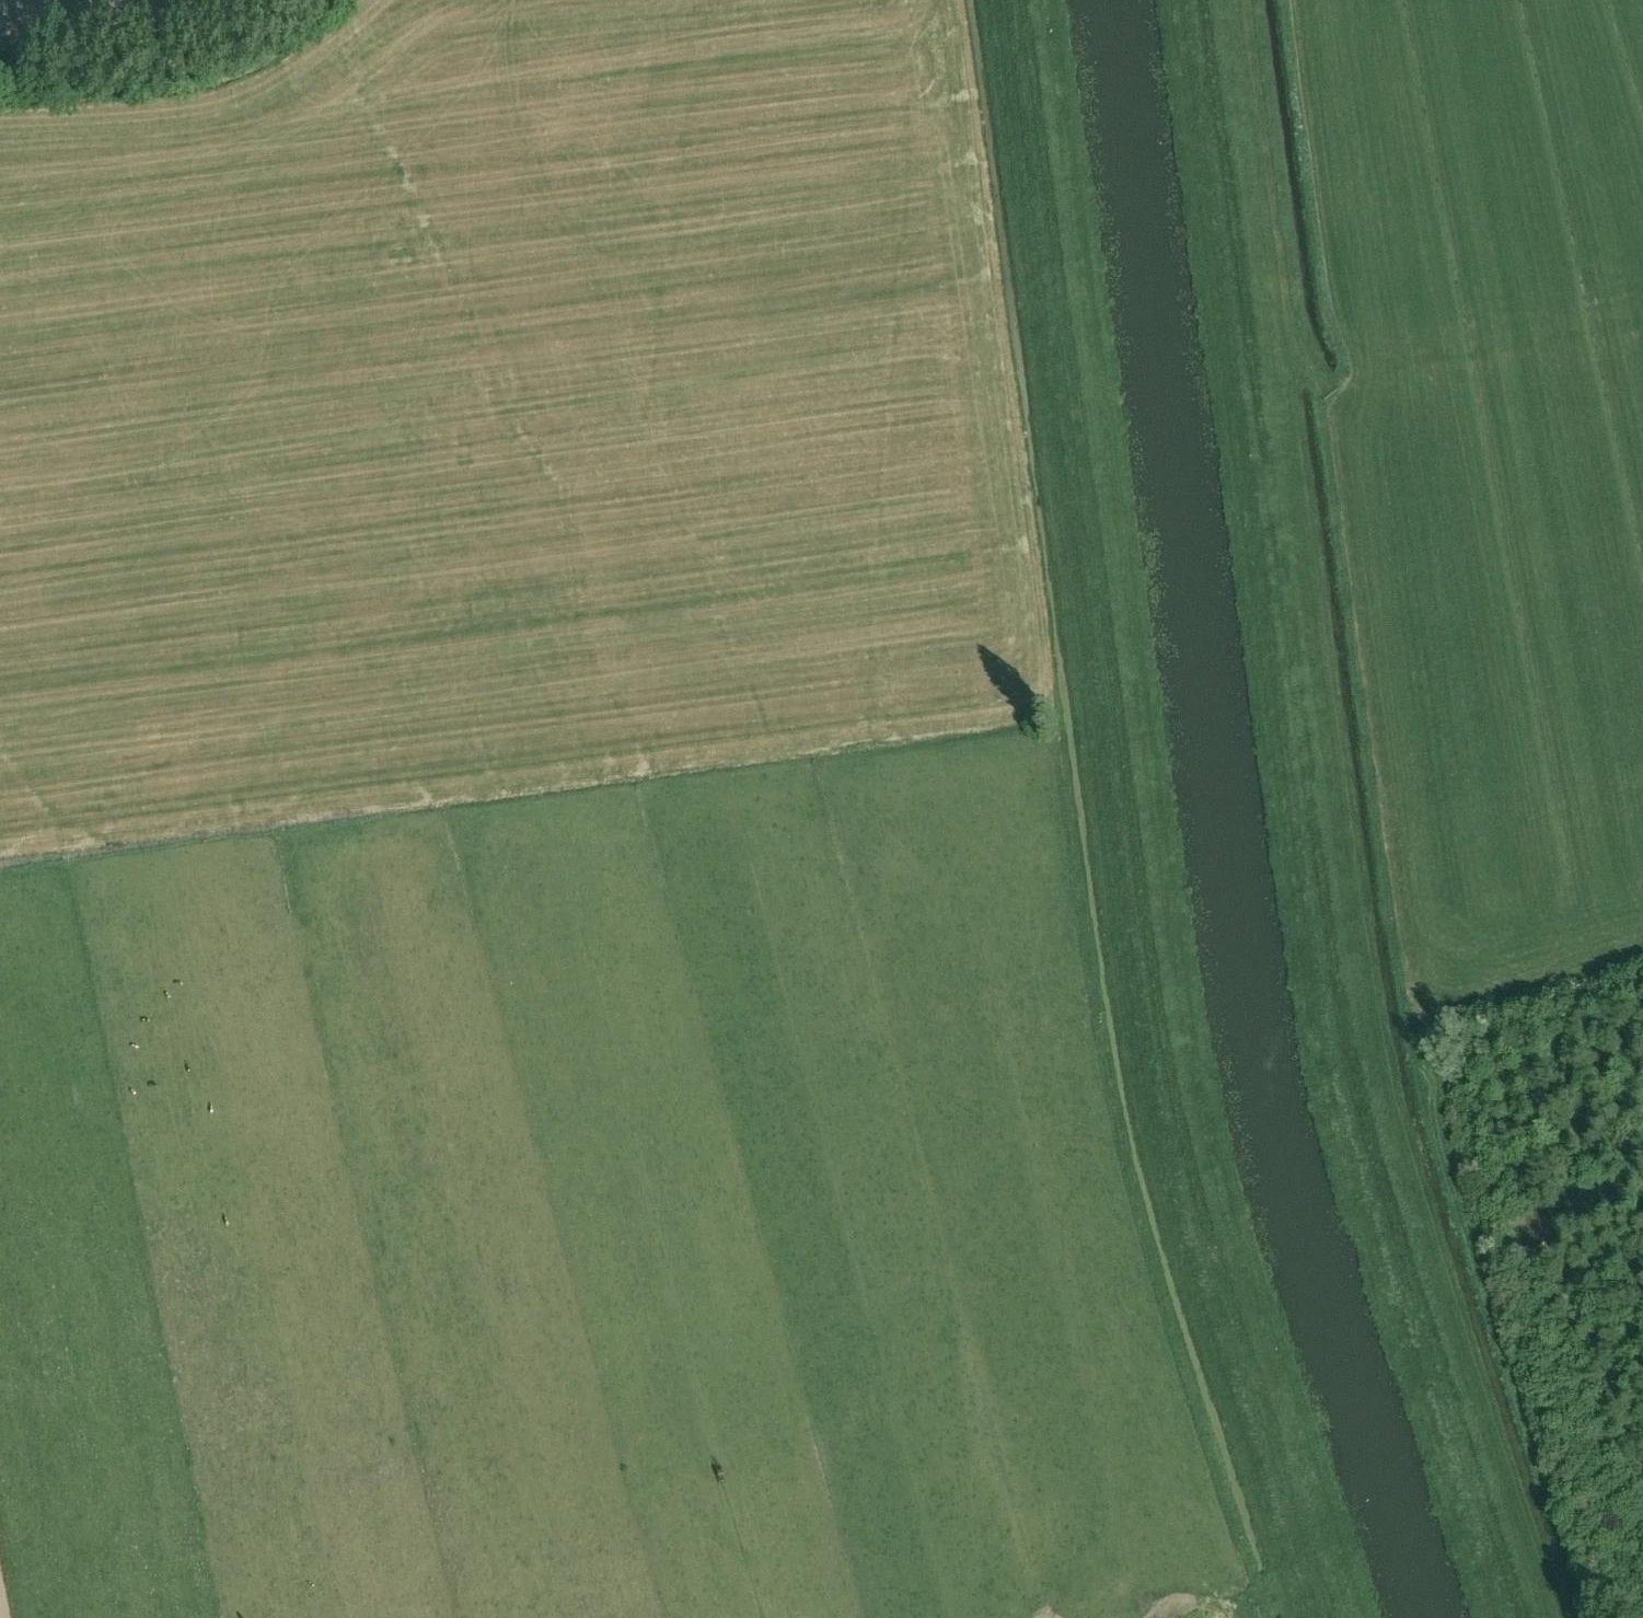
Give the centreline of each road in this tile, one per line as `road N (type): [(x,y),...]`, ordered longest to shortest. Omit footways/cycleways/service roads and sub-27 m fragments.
road 1 (unclassified): [(0,77),(177,70),(227,58),(327,0)]

